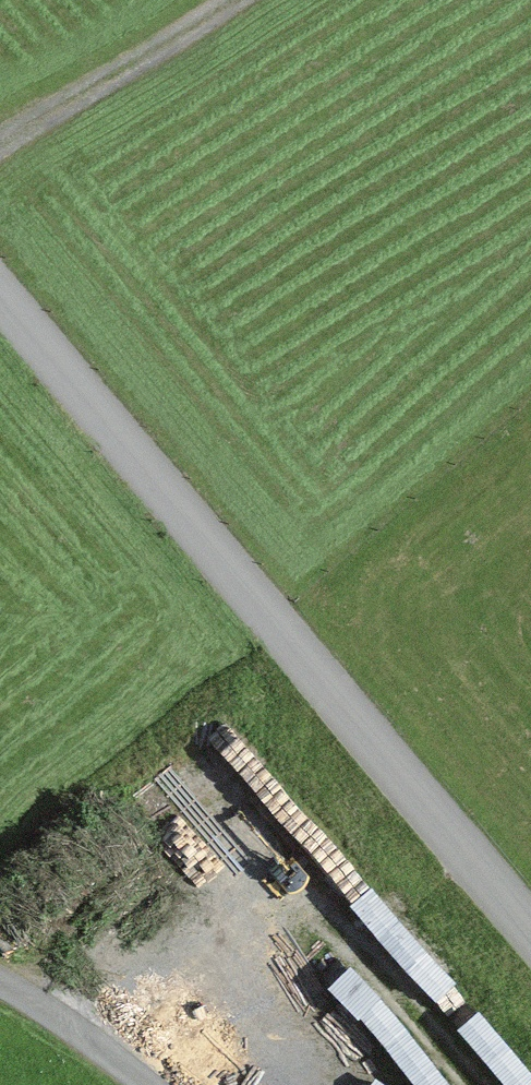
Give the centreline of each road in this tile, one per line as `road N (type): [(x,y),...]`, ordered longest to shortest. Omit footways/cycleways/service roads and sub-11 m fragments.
road 1 (unclassified): [(530,936),(0,306)]
road 2 (track): [(0,148),(235,0)]
road 3 (residential): [(0,981),(151,1084)]

